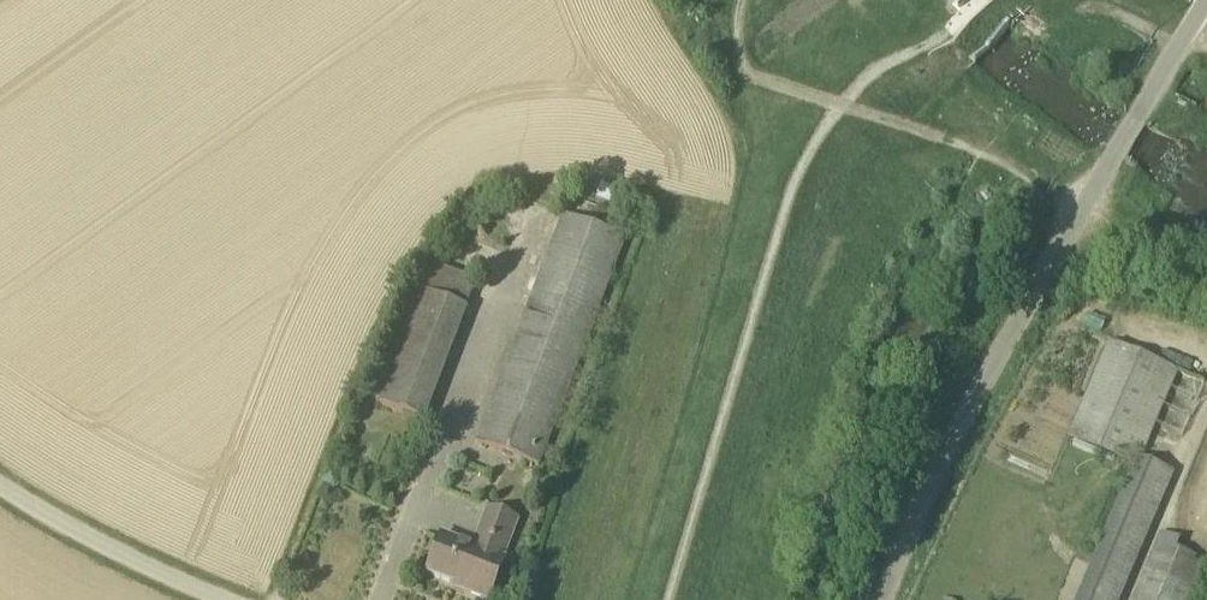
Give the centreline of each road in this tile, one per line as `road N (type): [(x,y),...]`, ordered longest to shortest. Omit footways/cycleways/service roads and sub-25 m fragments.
road 1 (unclassified): [(879,599),(932,481),(1206,9)]
road 2 (unclassified): [(224,599),(107,550),(0,485)]

